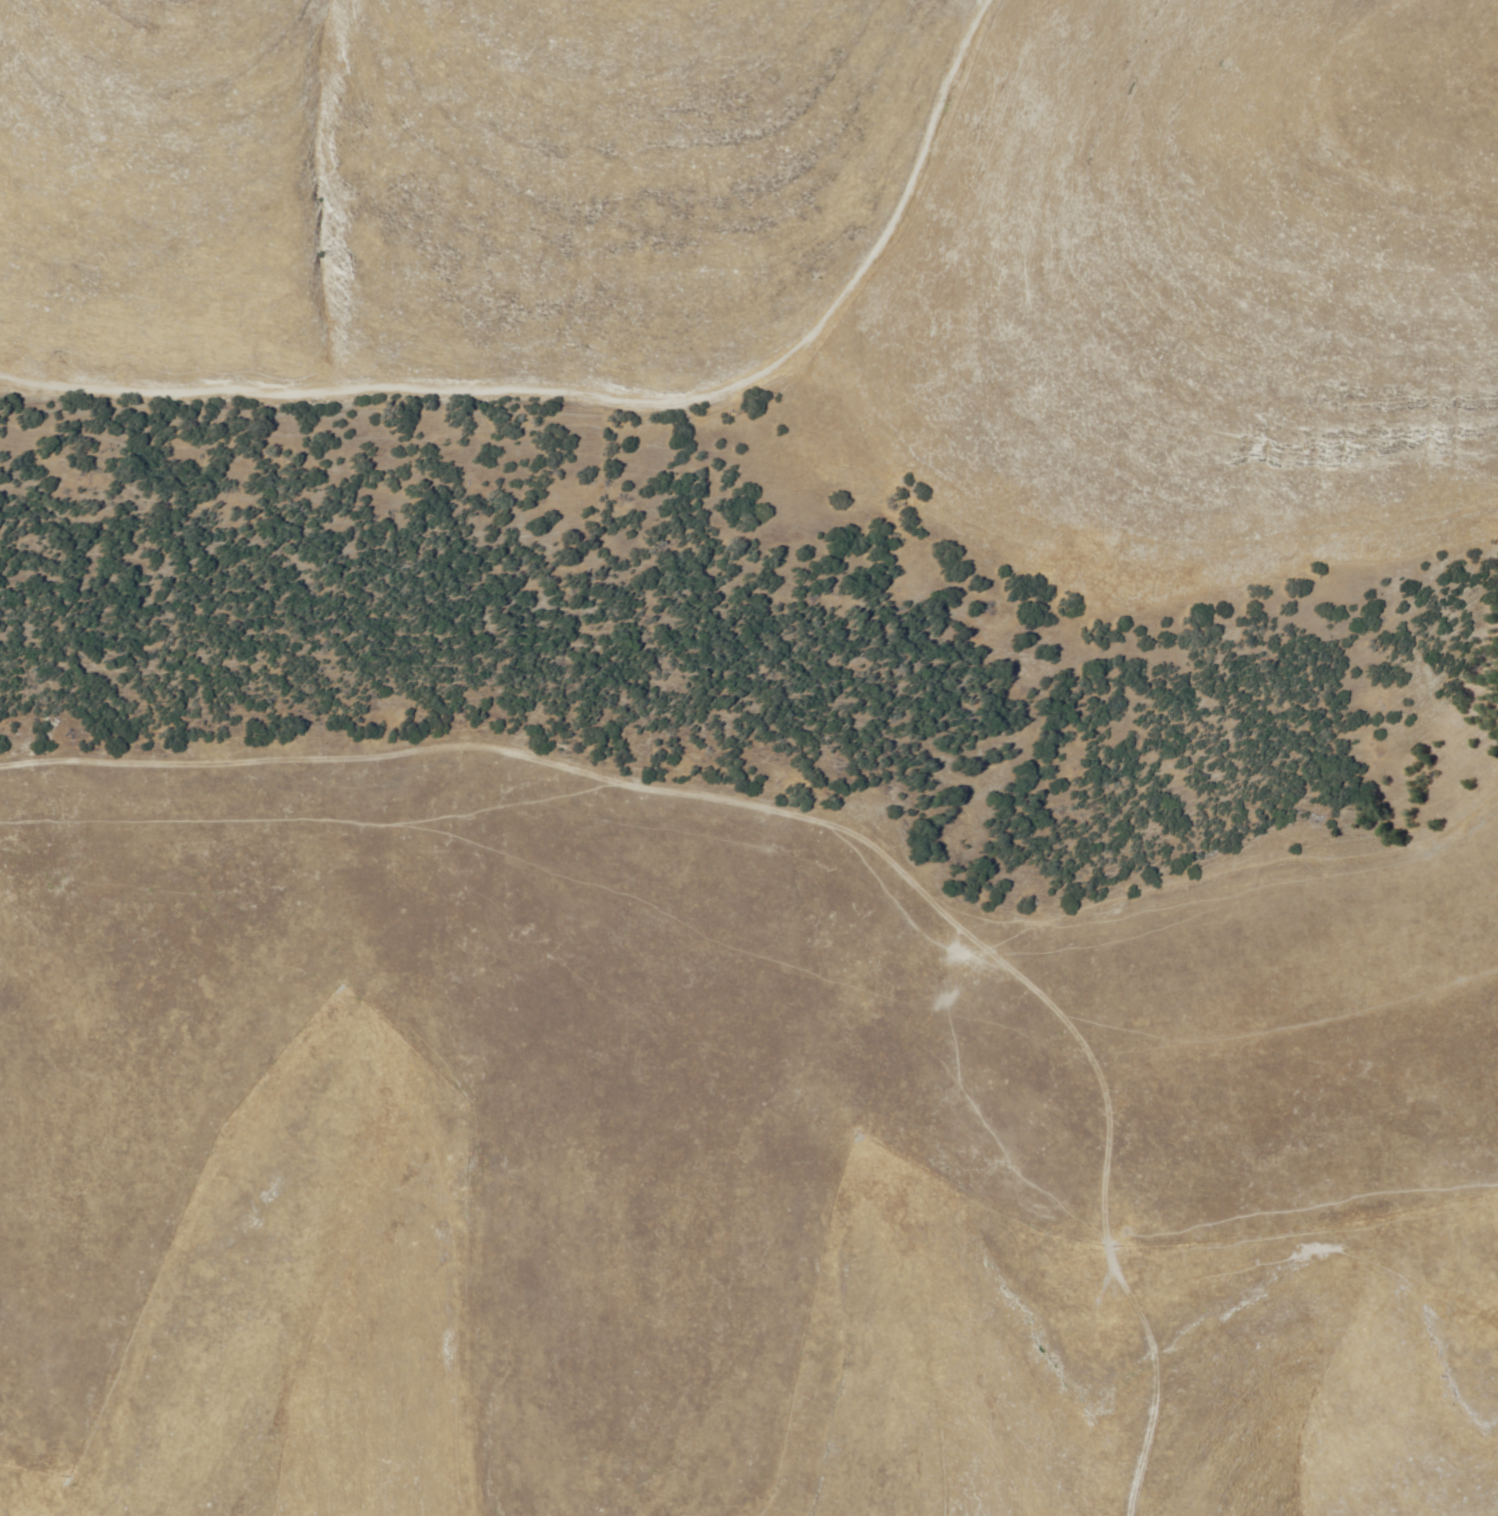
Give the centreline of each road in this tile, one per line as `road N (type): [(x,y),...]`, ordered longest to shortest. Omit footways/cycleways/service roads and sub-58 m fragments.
road 1 (track): [(1146,1515),(1146,1390)]

